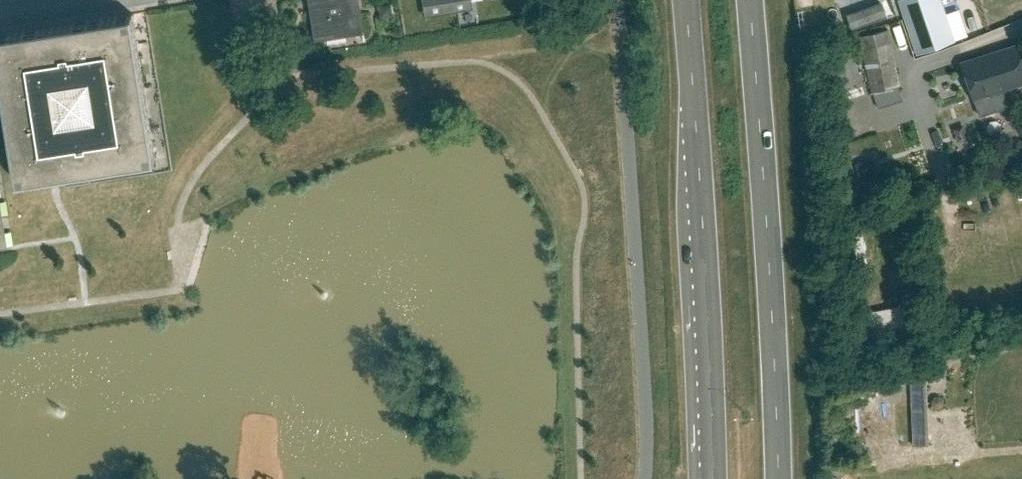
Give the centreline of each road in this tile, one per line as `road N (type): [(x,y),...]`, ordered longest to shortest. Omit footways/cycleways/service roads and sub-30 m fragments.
road 1 (primary): [(778,478),(748,0)]
road 2 (primary): [(686,0),(713,478)]

